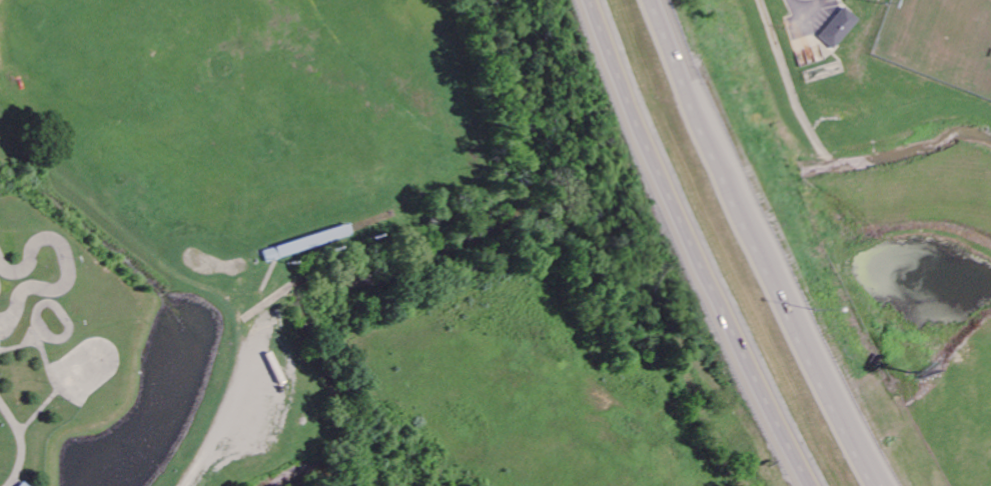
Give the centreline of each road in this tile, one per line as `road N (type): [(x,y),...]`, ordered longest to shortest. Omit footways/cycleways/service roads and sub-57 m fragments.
road 1 (motorway): [(879,485),(816,391),(752,262),(643,0)]
road 2 (motorway): [(595,0),(703,257),(818,485)]
road 3 (residential): [(183,485),(216,433),(256,343),(262,308)]

